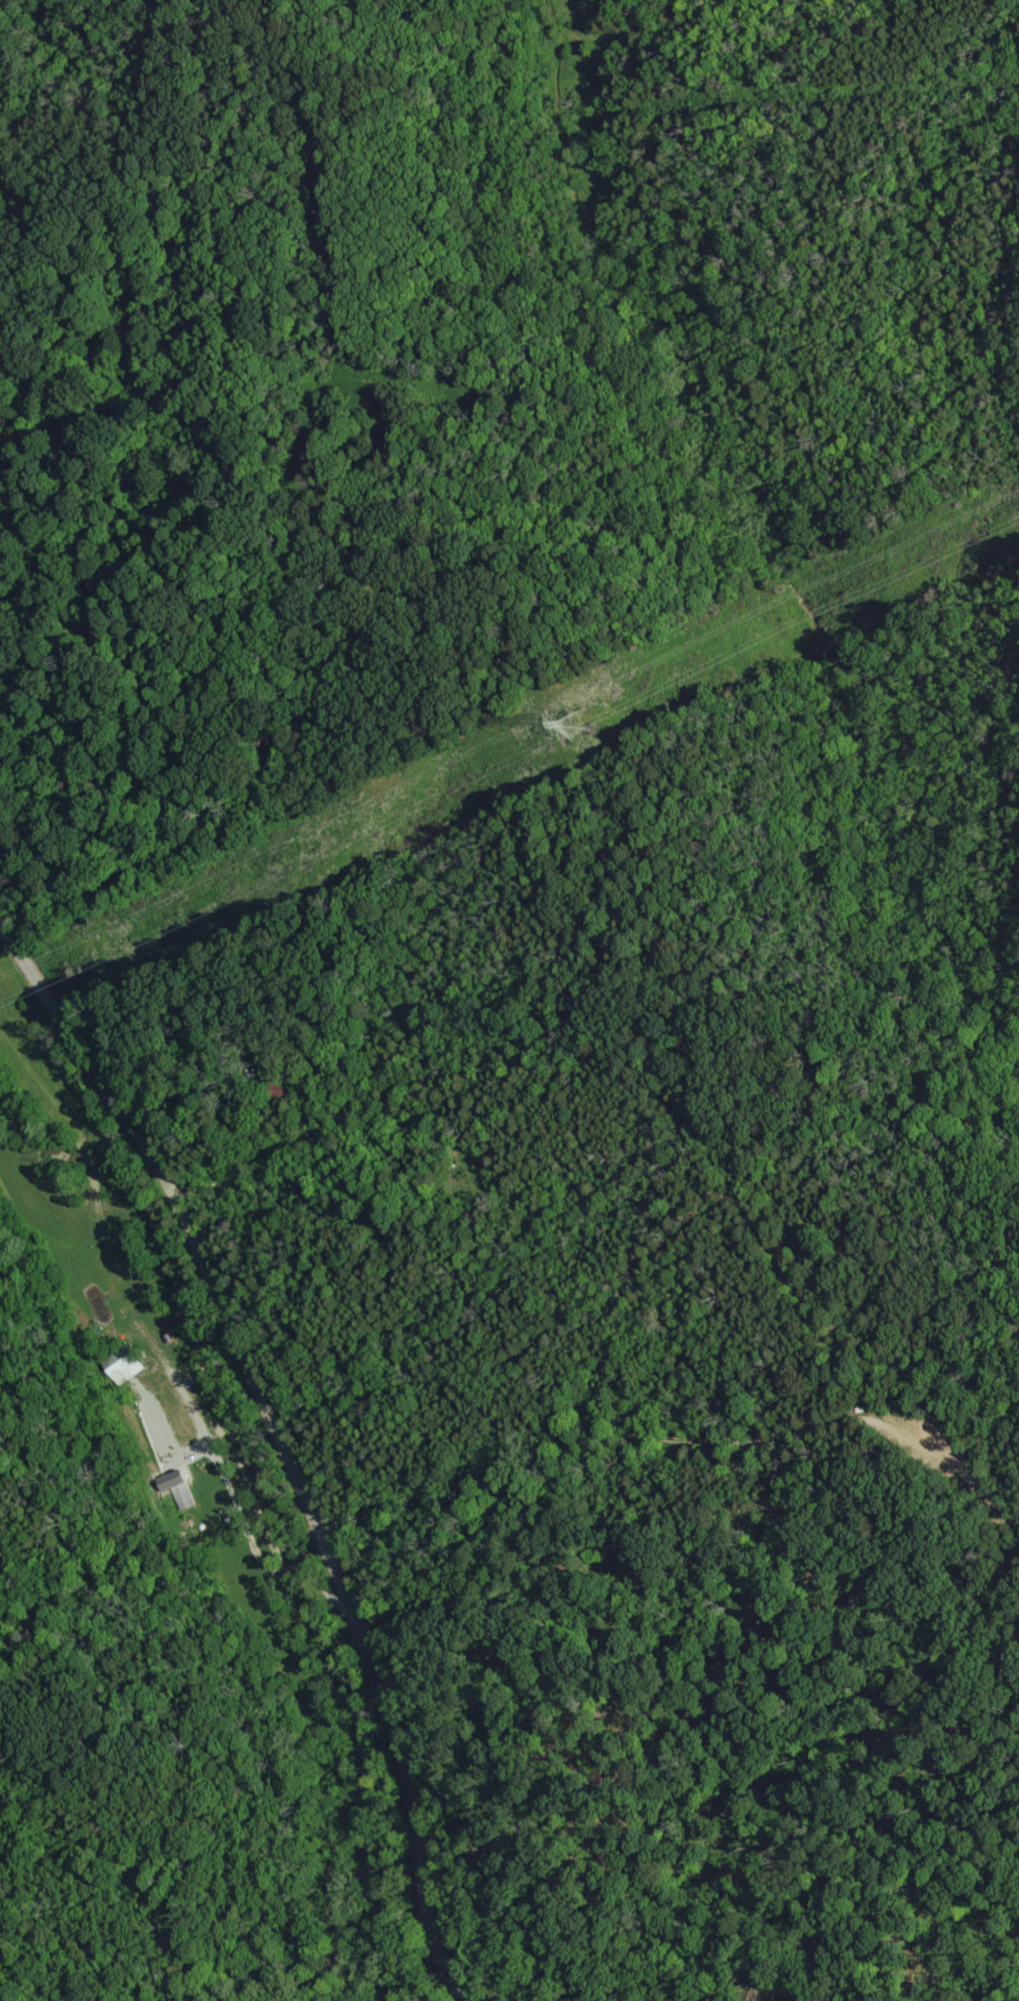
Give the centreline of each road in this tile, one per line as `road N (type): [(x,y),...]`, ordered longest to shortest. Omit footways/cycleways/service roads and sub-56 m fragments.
road 1 (residential): [(467,2000),(430,1938),(406,1785),(351,1610),(190,1234),(0,935)]
road 2 (residential): [(572,47),(621,40),(683,0)]

